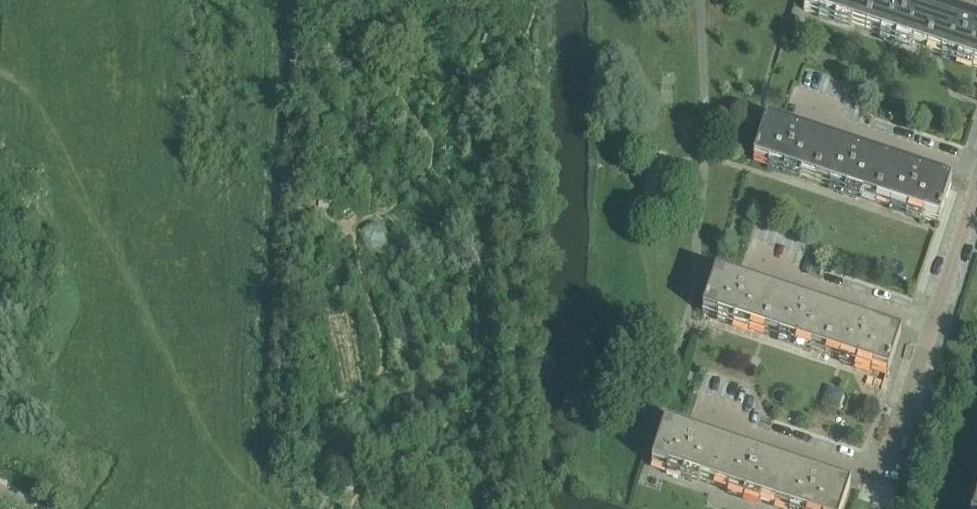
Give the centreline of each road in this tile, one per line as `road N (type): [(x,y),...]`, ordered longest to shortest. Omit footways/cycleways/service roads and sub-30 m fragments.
road 1 (residential): [(937,327),(753,265)]
road 2 (residential): [(885,485),(706,420)]
road 3 (residential): [(976,175),(804,116)]
road 4 (residential): [(885,485),(937,327)]
road 5 (residential): [(937,327),(976,205)]

